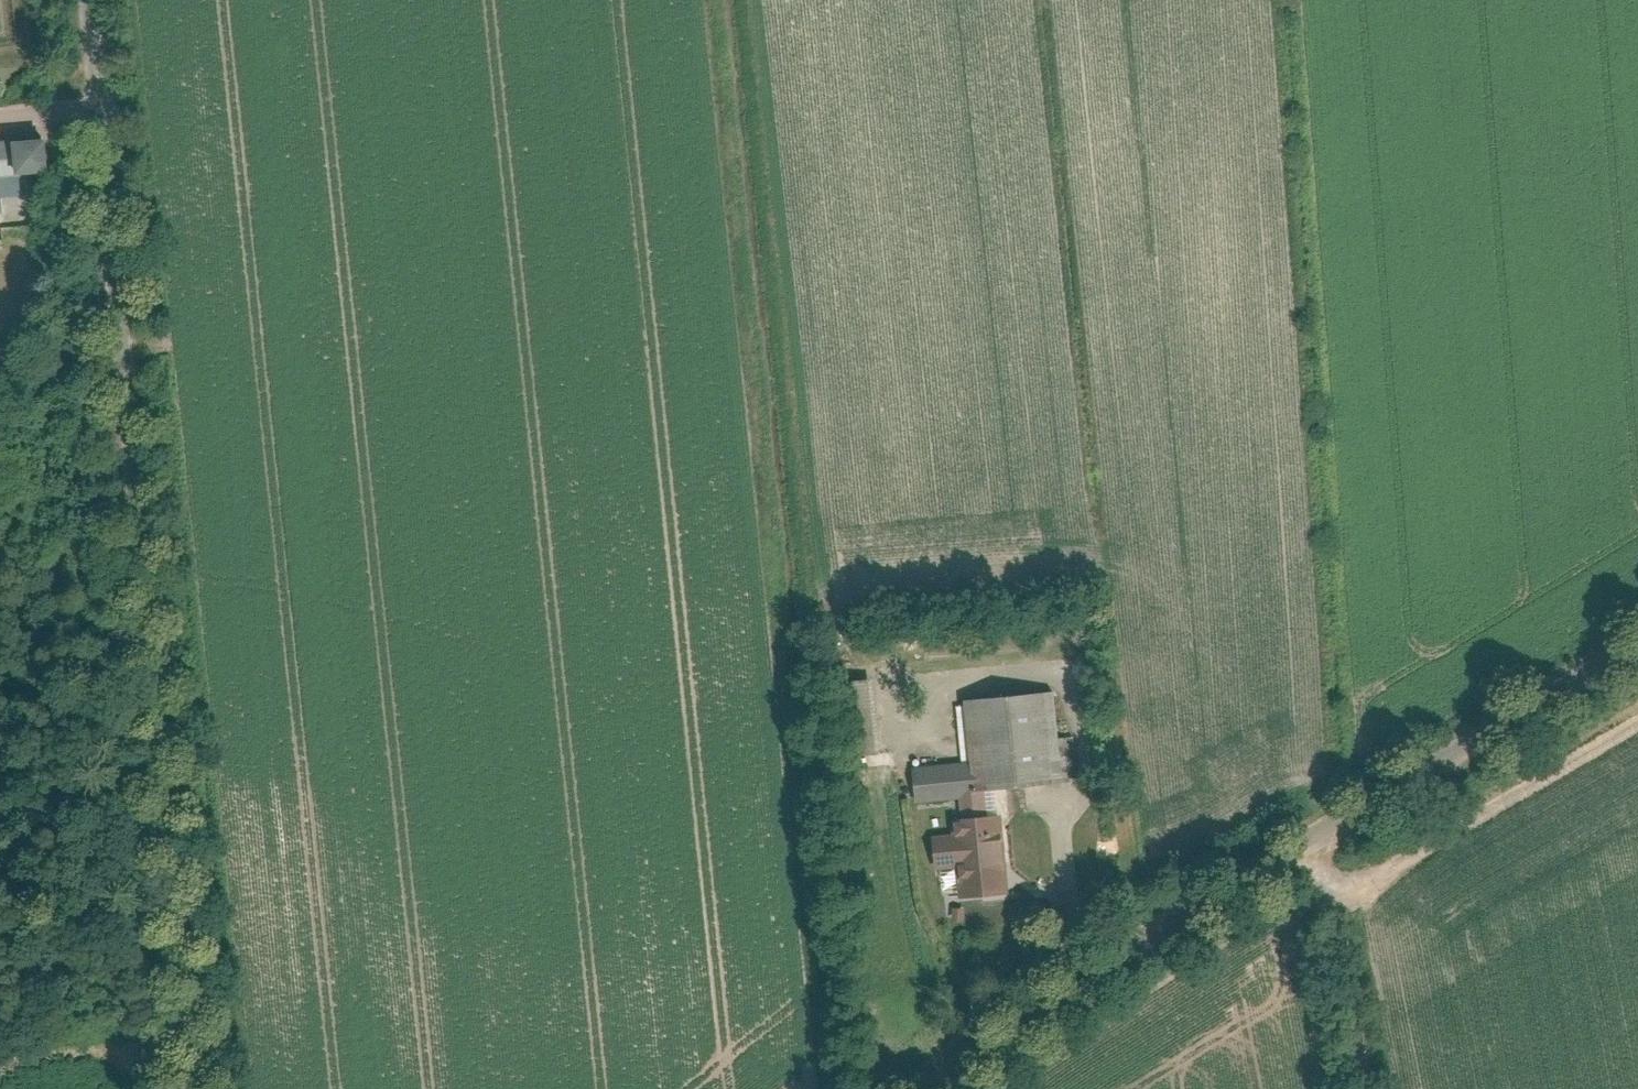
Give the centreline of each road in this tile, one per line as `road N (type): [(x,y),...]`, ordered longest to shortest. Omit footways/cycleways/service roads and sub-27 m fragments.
road 1 (unclassified): [(71,0),(179,1088)]
road 2 (residential): [(939,1088),(1131,952),(1637,643)]

